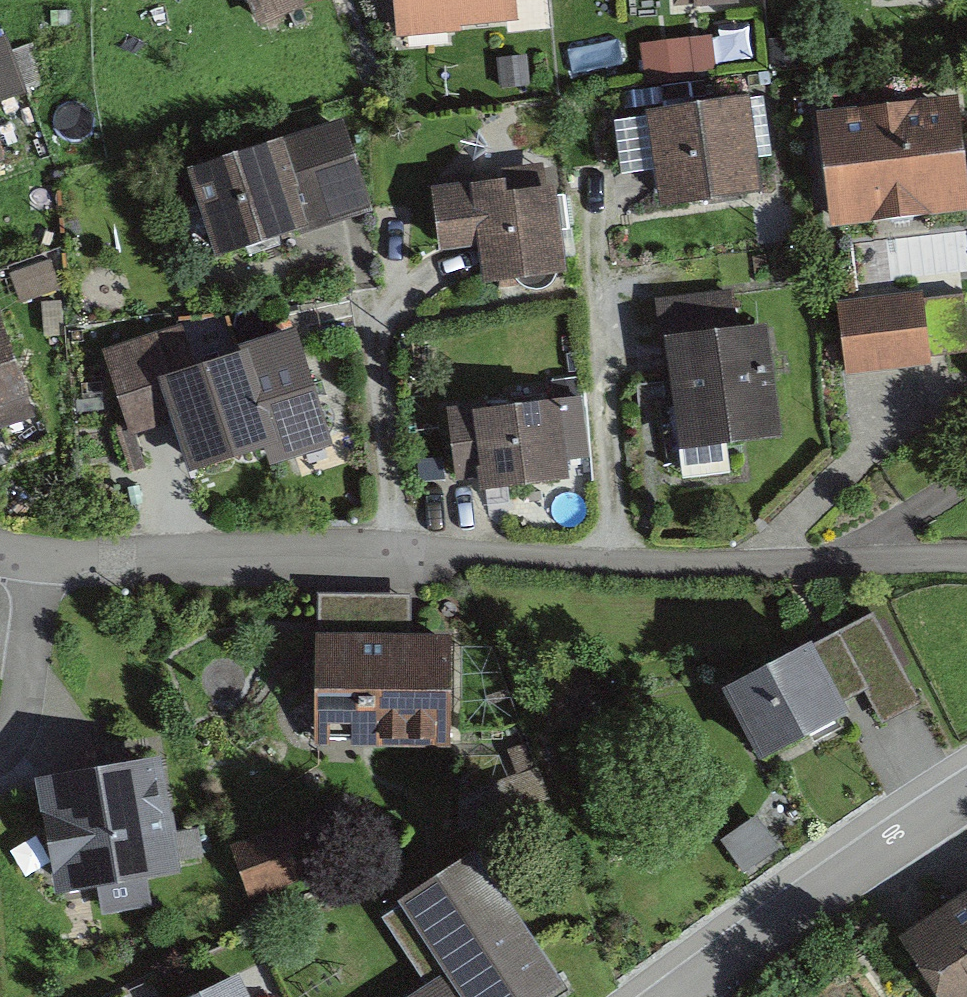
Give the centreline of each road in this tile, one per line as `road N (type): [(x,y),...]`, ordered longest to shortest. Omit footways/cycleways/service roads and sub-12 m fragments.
road 1 (residential): [(966,556),(710,573),(387,557),(40,562),(0,552)]
road 2 (residential): [(966,791),(683,996)]

